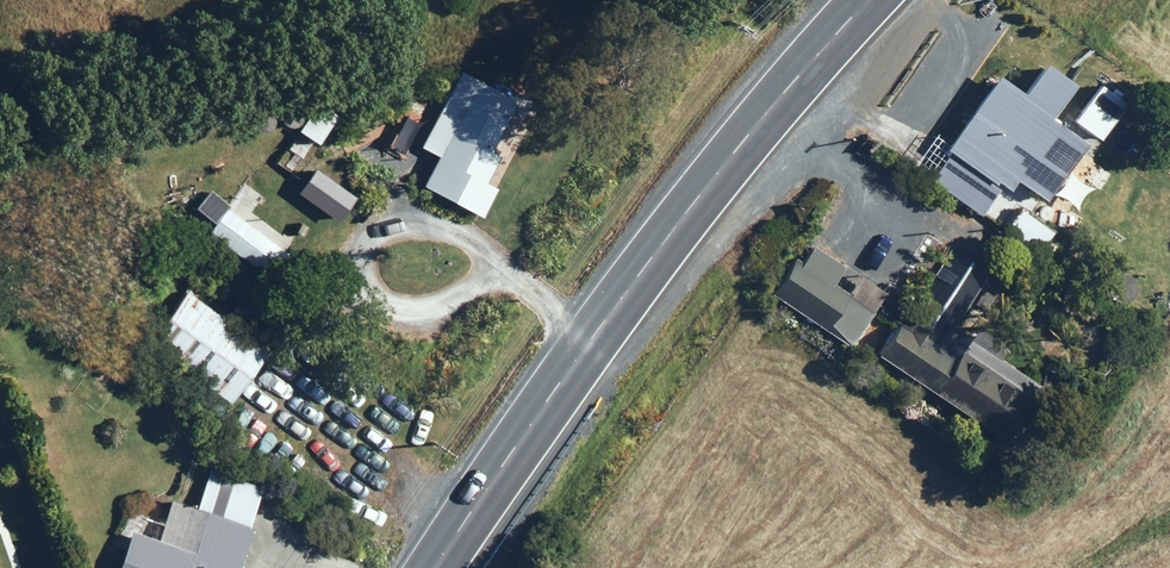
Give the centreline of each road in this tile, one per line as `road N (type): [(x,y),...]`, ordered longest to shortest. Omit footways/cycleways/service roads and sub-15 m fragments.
road 1 (secondary): [(867,0),(632,285),(434,567)]

